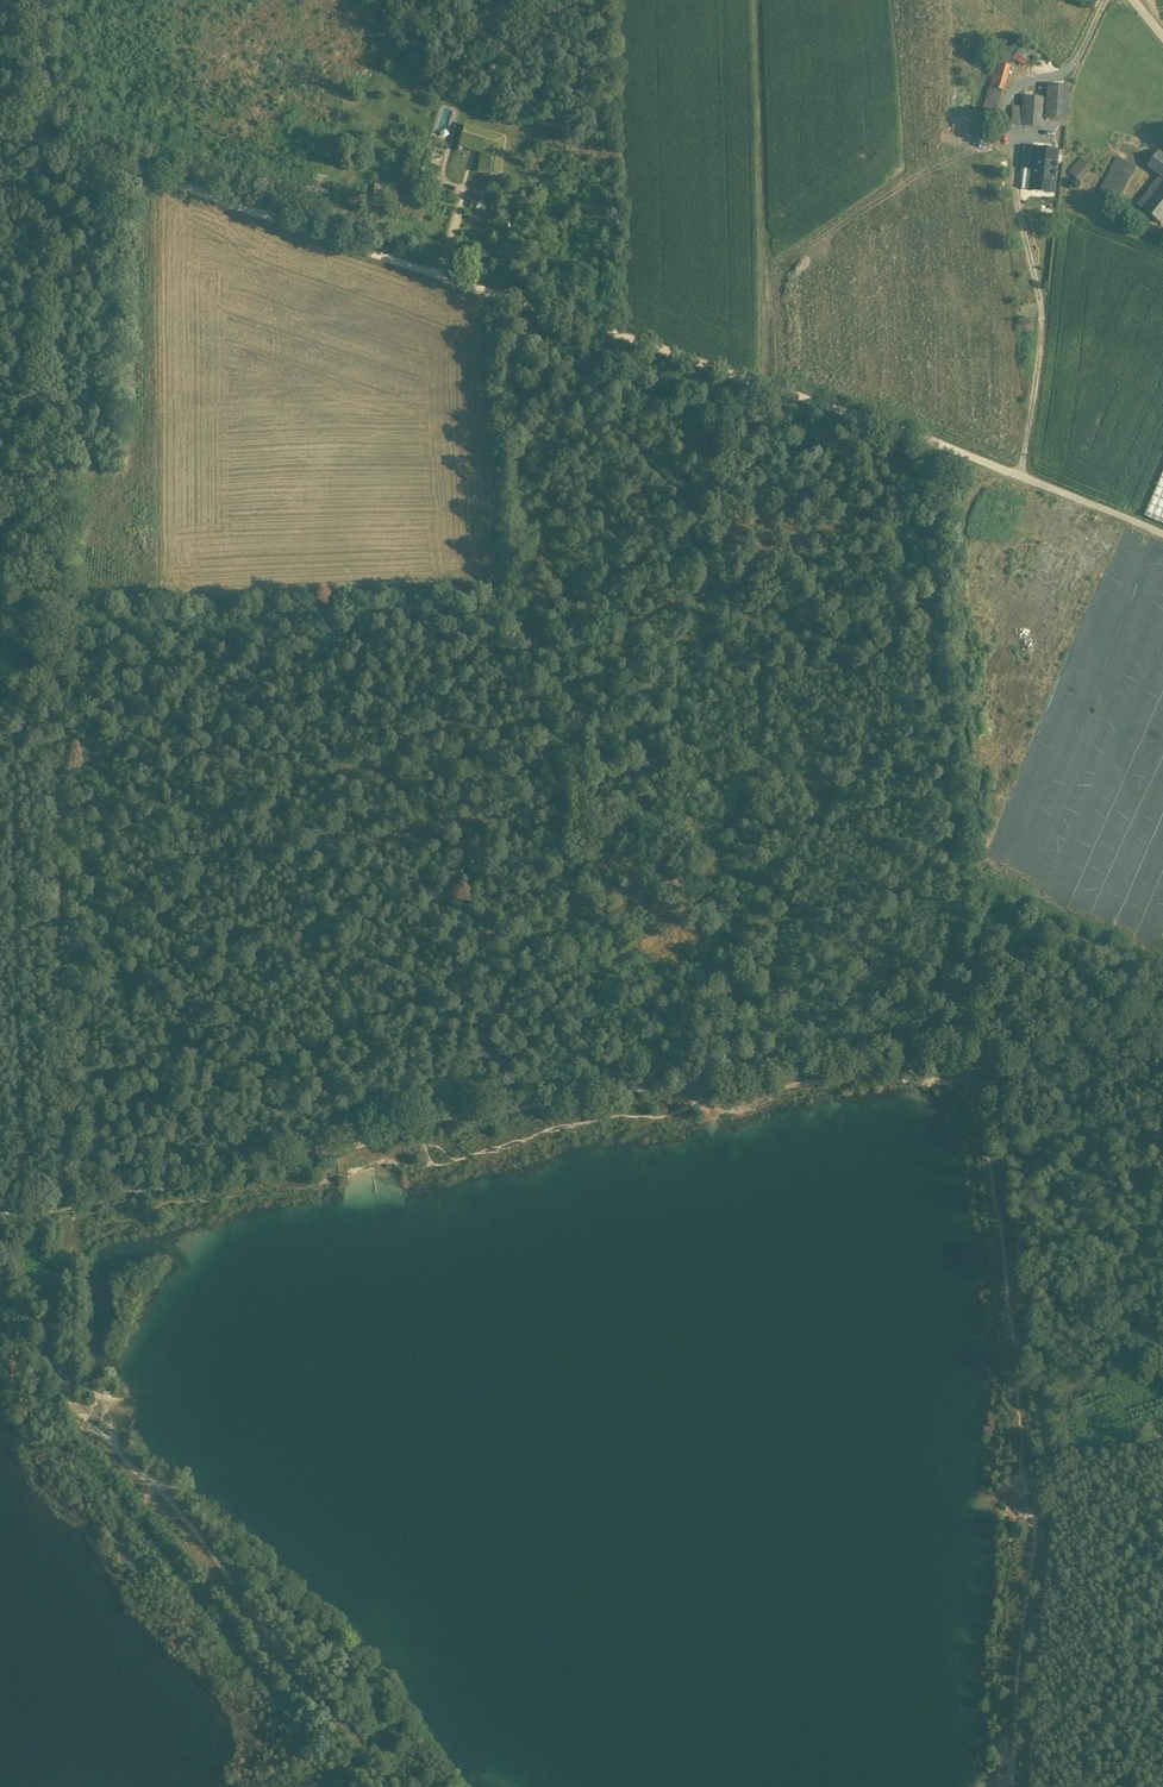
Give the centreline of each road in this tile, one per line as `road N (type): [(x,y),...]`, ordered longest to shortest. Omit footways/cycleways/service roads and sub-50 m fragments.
road 1 (track): [(44,137),(55,845),(78,1229)]
road 2 (track): [(623,337),(44,137),(40,0)]
road 3 (unclassified): [(623,337),(948,451),(1162,538)]
road 4 (track): [(1110,0),(1080,59),(1009,98),(1003,113),(1021,191)]

